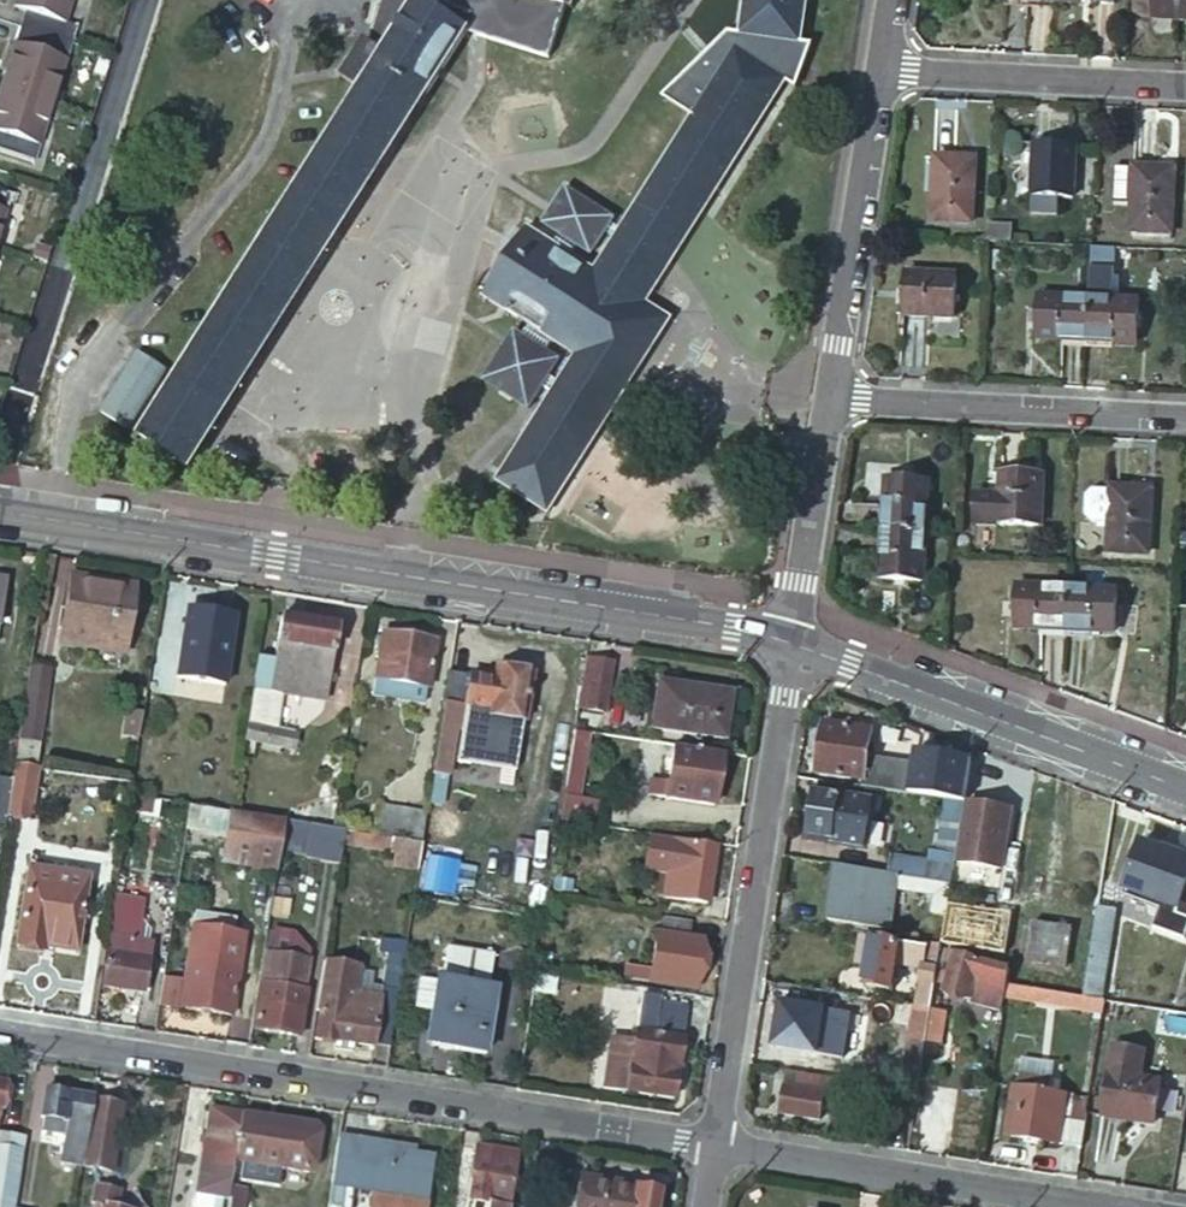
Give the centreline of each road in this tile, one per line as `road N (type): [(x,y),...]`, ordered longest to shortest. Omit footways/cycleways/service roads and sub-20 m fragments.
road 1 (tertiary): [(794,636),(0,509)]
road 2 (residential): [(712,1146),(0,1034)]
road 3 (residential): [(794,636),(712,1146)]
road 4 (tertiary): [(1185,783),(794,636)]
road 5 (residential): [(1096,1206),(712,1146)]
road 6 (residential): [(826,392),(1185,413)]
road 7 (residential): [(826,392),(866,69)]
road 8 (residential): [(866,69),(1185,86)]
road 9 (residential): [(794,636),(826,392)]

